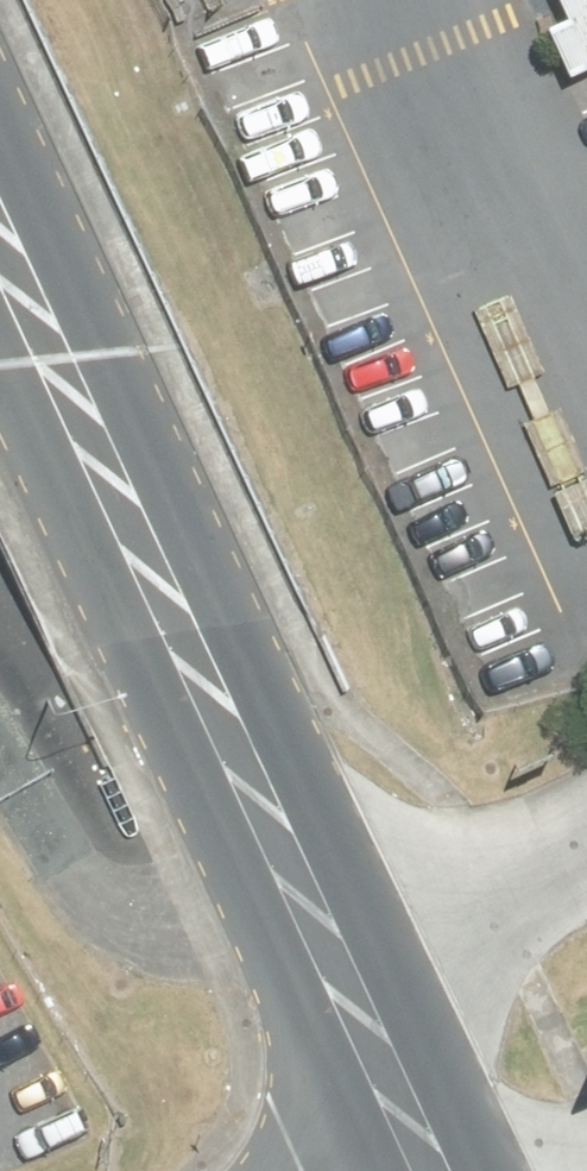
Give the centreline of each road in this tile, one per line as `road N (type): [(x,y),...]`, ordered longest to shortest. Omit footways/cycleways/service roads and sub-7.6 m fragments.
road 1 (secondary): [(420,1170),(63,356)]
road 2 (secondary): [(0,219),(63,356)]
road 3 (unclassified): [(586,1107),(449,1170)]

